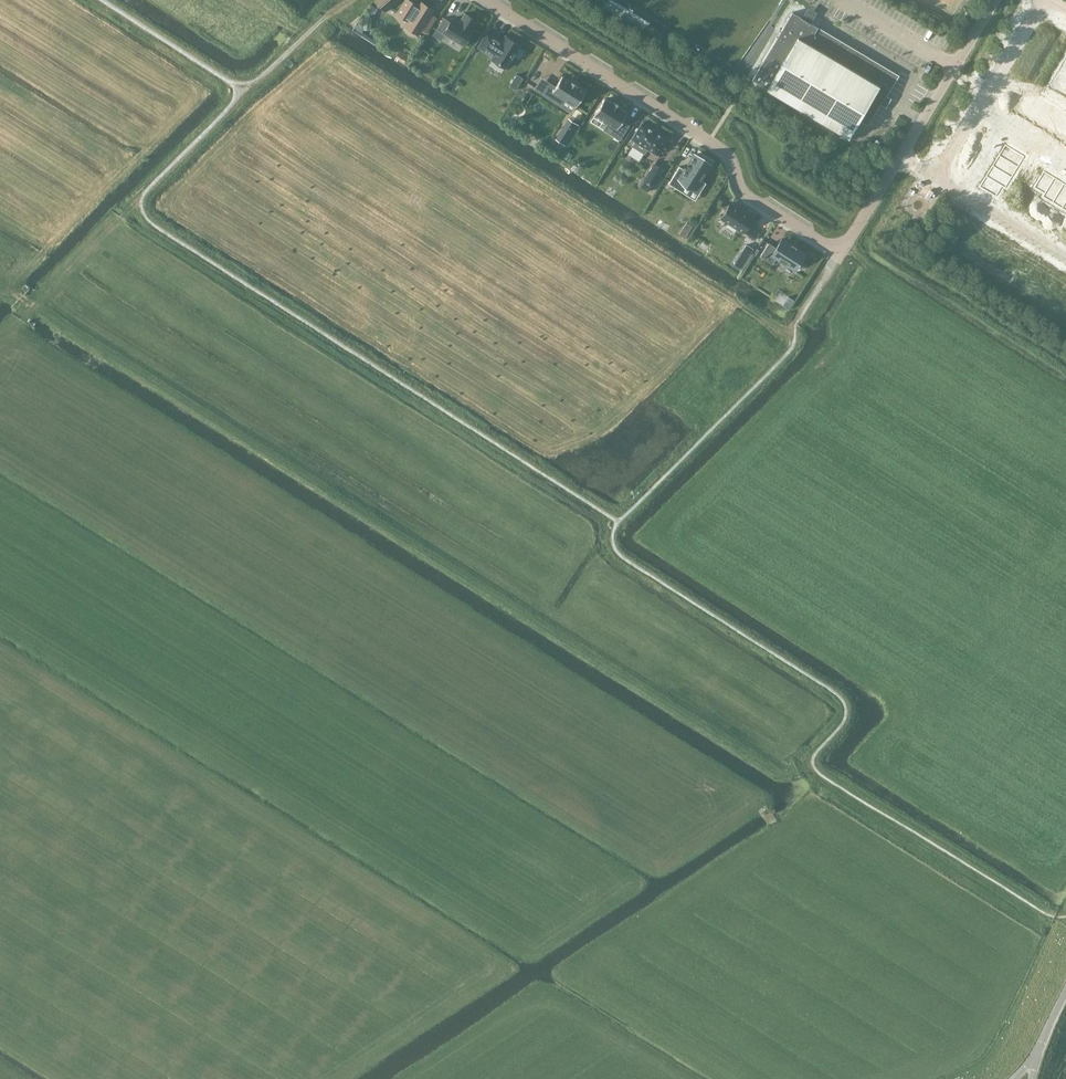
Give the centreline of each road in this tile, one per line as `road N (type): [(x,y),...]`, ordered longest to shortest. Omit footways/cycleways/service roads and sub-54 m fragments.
road 1 (residential): [(488,0),(722,147),(742,189),(840,253),(901,156)]
road 2 (residential): [(936,176),(1043,0)]
road 3 (residential): [(901,156),(998,0)]
road 4 (residential): [(1065,255),(936,176)]
road 5 (track): [(244,90),(345,0)]

